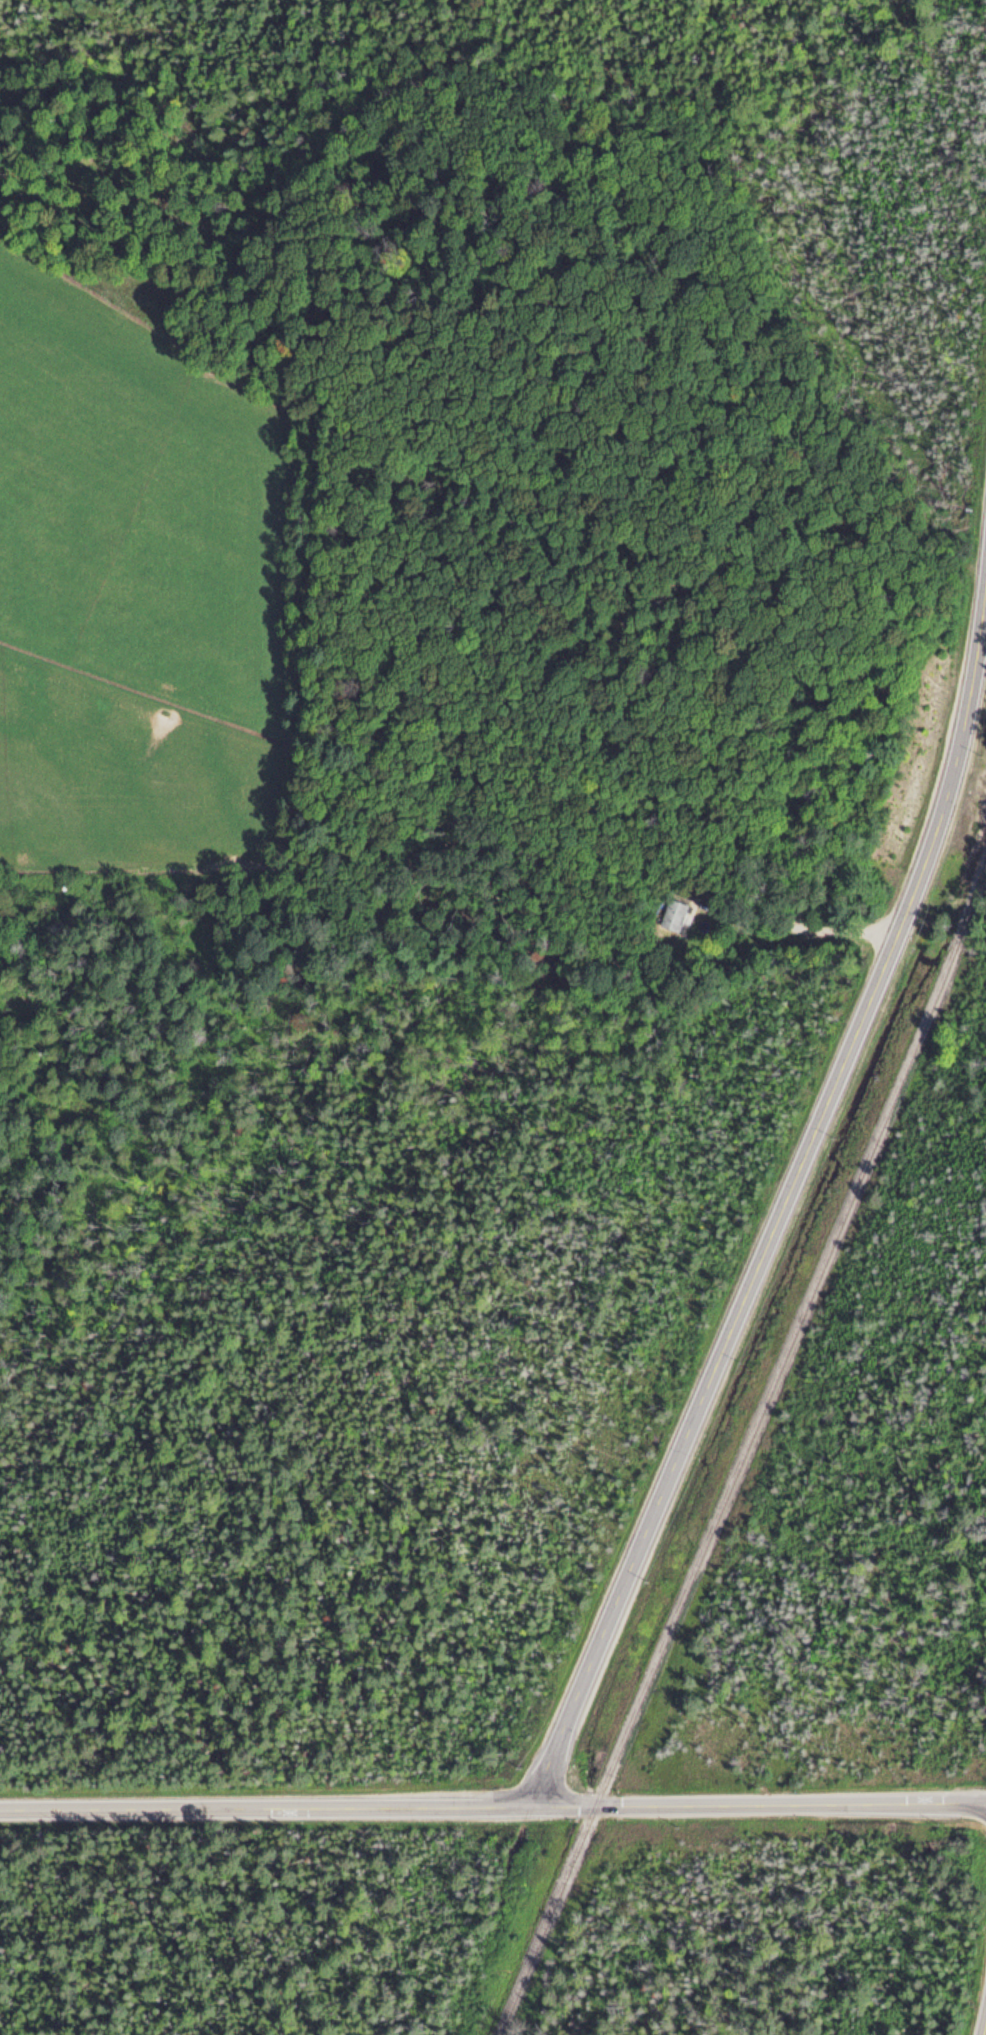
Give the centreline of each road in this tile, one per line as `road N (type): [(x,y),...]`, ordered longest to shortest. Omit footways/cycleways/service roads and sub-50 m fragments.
road 1 (tertiary): [(532,1802),(925,867),(969,708),(985,600)]
road 2 (residential): [(532,1802),(0,1810)]
road 3 (tertiary): [(985,1801),(532,1802)]

